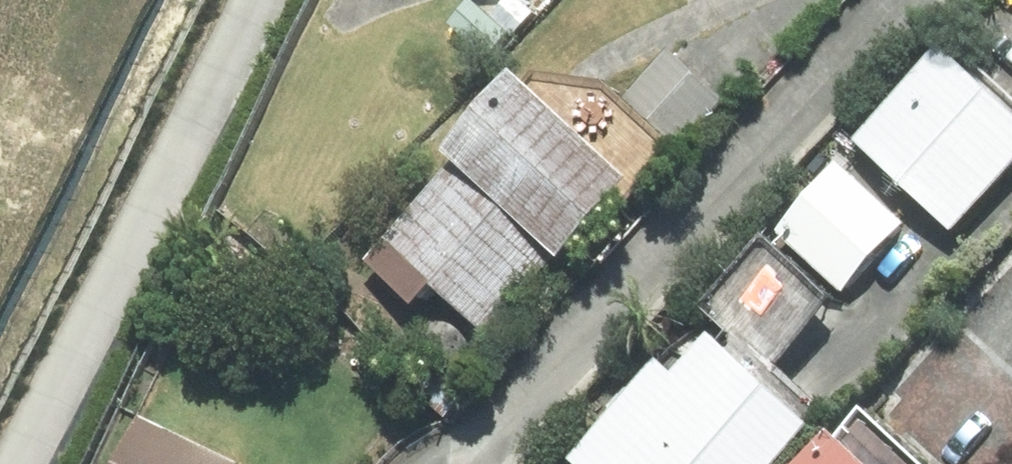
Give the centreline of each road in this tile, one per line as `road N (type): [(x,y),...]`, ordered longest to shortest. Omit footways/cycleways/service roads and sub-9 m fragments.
road 1 (residential): [(231,0),(4,463)]

